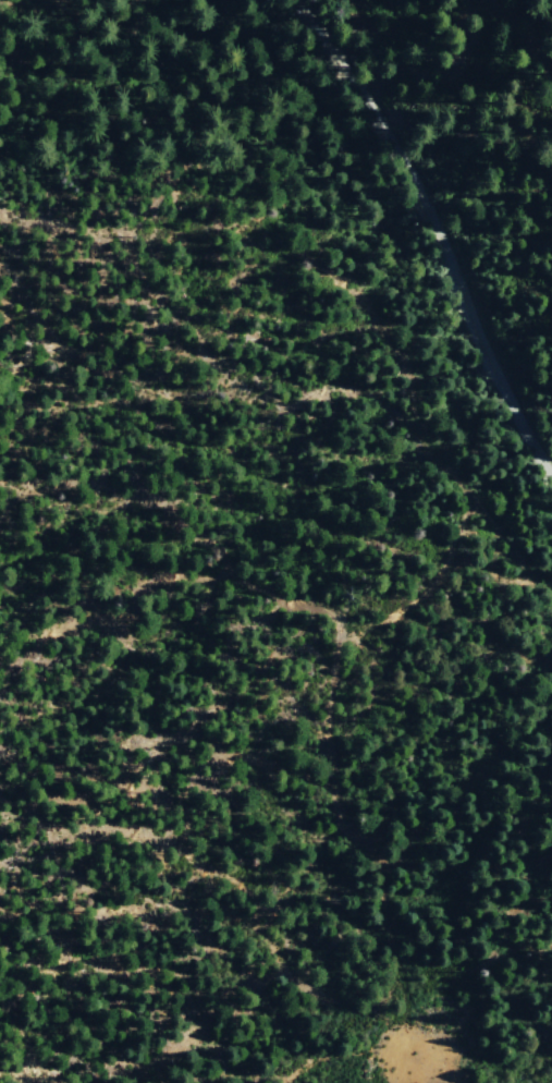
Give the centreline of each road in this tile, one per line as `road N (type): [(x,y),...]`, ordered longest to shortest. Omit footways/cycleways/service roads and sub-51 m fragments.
road 1 (residential): [(297,0),(391,143),(488,358),(551,469)]

